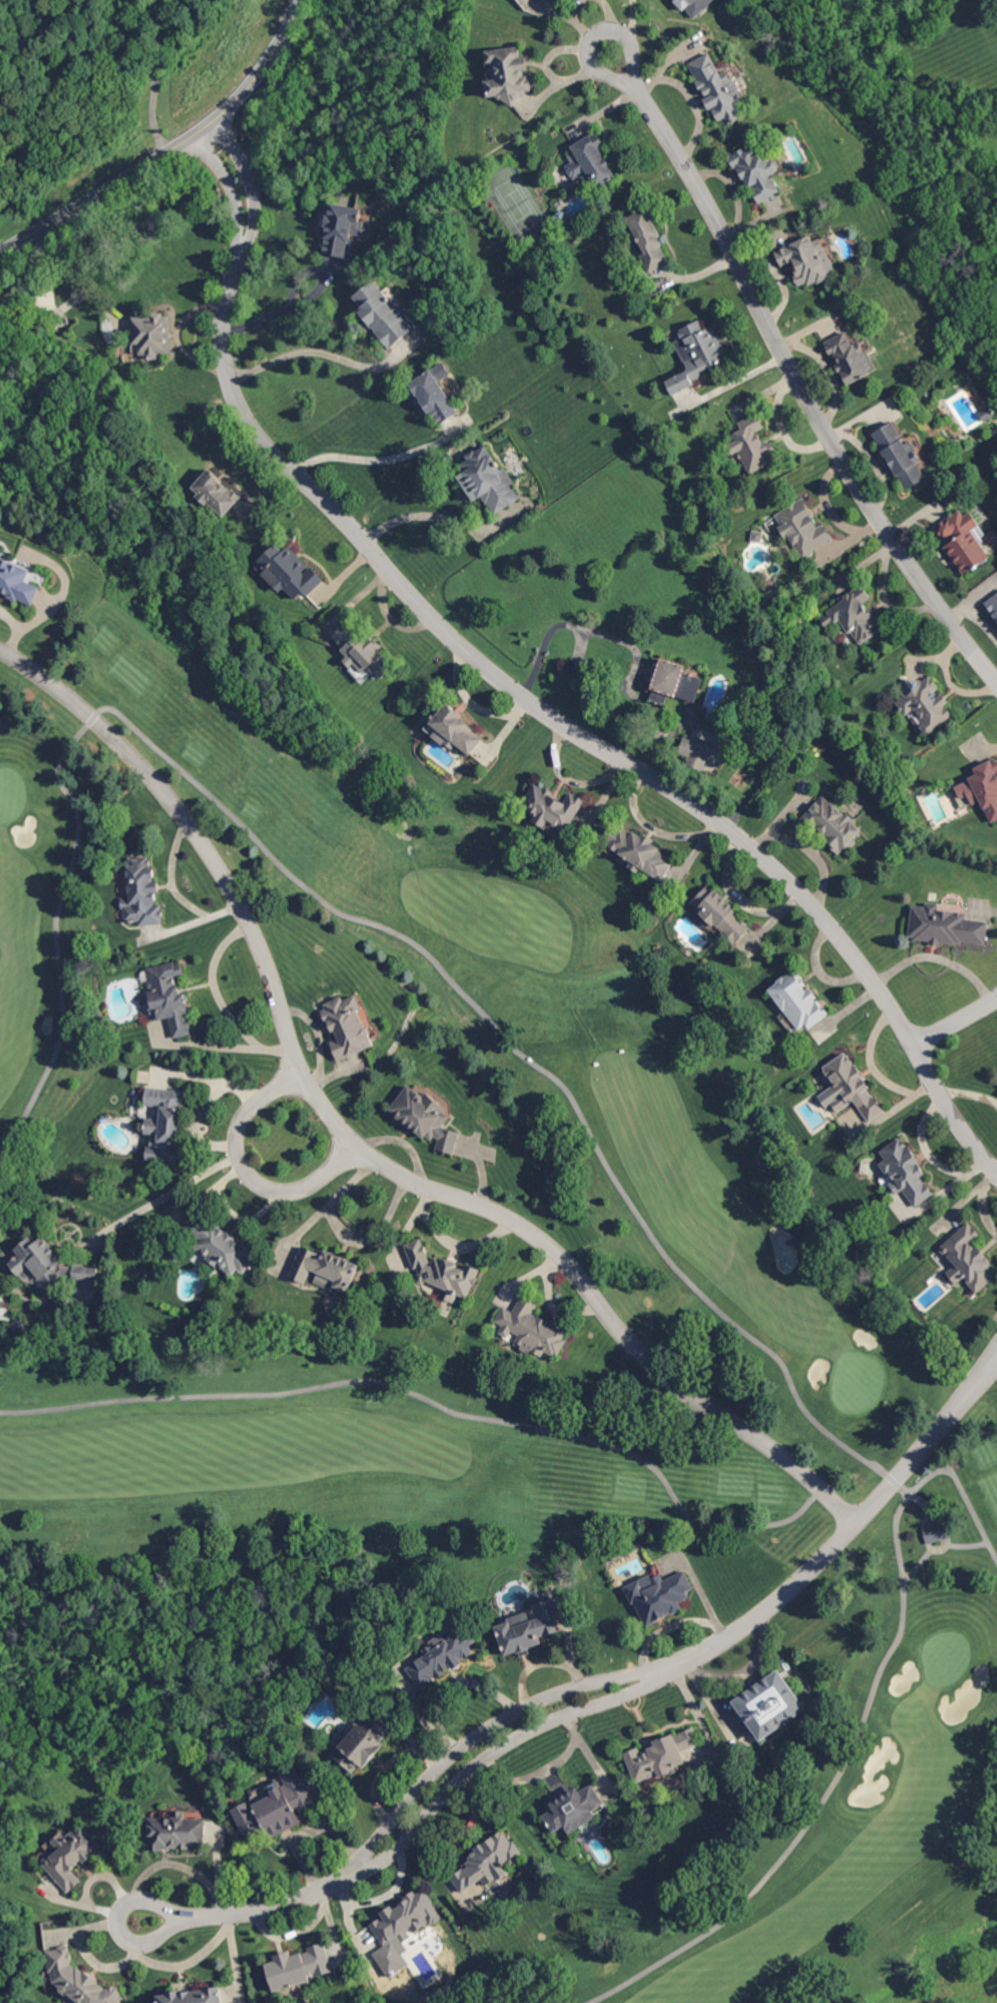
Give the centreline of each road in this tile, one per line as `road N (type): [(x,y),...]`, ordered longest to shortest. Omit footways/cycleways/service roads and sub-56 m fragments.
road 1 (residential): [(996,1172),(886,1000),(798,889),(702,808),(571,730),(466,651),(254,429),(231,379),(224,336),(247,222),(238,180),(210,124)]
road 2 (residential): [(857,1523),(782,1454),(665,1375),(573,1268),(527,1229),(403,1177),(357,1148),(299,1072),(252,926),(202,841),(110,735),(0,649)]
road 3 (residential): [(996,1359),(814,1569),(741,1629),(644,1680),(523,1722),(480,1749),(382,1851),(339,1883),(267,1910),(141,1922)]
road 4 (residential): [(615,57),(690,169),(854,477),(982,661)]
road 5 (secondary): [(0,253),(187,140),(238,95)]
road 6 (residential): [(299,1072),(258,1097),(237,1126),(234,1156),(253,1181),(292,1193),(318,1185),(357,1148)]

